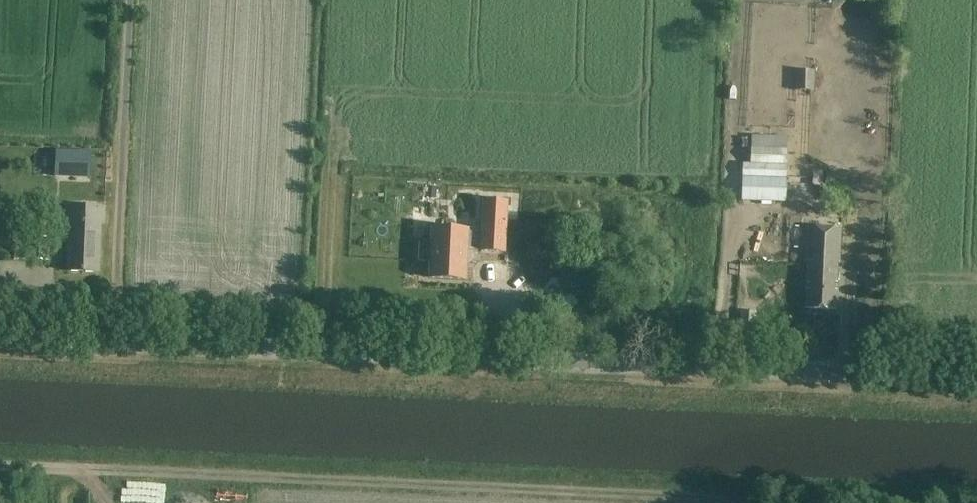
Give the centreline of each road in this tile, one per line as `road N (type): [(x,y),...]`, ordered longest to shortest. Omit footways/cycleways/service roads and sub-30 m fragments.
road 1 (tertiary): [(0,337),(976,378)]
road 2 (track): [(813,502),(0,463)]
road 3 (track): [(114,342),(131,0)]

